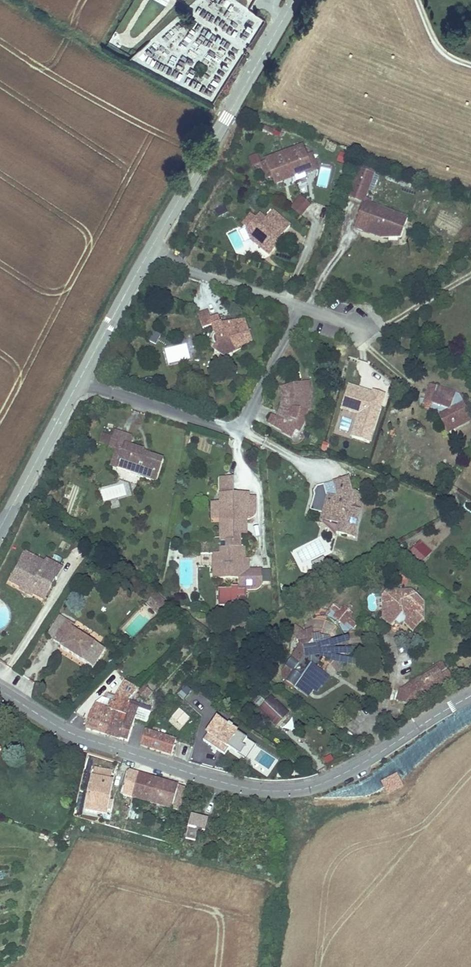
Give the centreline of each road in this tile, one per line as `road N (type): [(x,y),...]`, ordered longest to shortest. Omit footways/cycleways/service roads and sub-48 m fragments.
road 1 (tertiary): [(0,690),(98,743),(266,791),(325,783),(470,696)]
road 2 (residential): [(78,380),(238,426),(302,307)]
road 3 (tertiary): [(150,250),(291,0)]
road 4 (tertiary): [(0,527),(78,380)]
road 5 (residential): [(150,250),(302,307)]
road 6 (tertiary): [(78,380),(150,250)]

